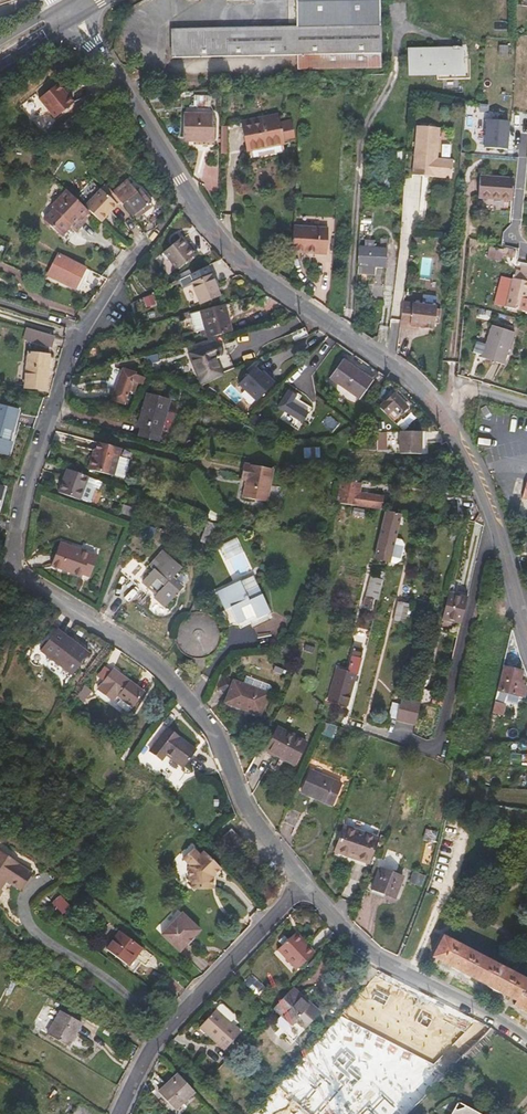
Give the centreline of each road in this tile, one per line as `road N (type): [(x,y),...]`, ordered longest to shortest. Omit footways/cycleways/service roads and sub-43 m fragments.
road 1 (residential): [(124,90),(242,261),(419,384),(436,407),(482,492),(526,646)]
road 2 (residential): [(7,577),(56,598),(157,663),(214,729),(246,807),(303,881)]
road 3 (residential): [(7,577),(19,509),(66,358),(164,221)]
road 4 (residential): [(119,1113),(157,1041),(303,881)]
road 5 (residential): [(303,881),(362,946),(430,985)]
road 6 (residential): [(357,1113),(430,985)]

